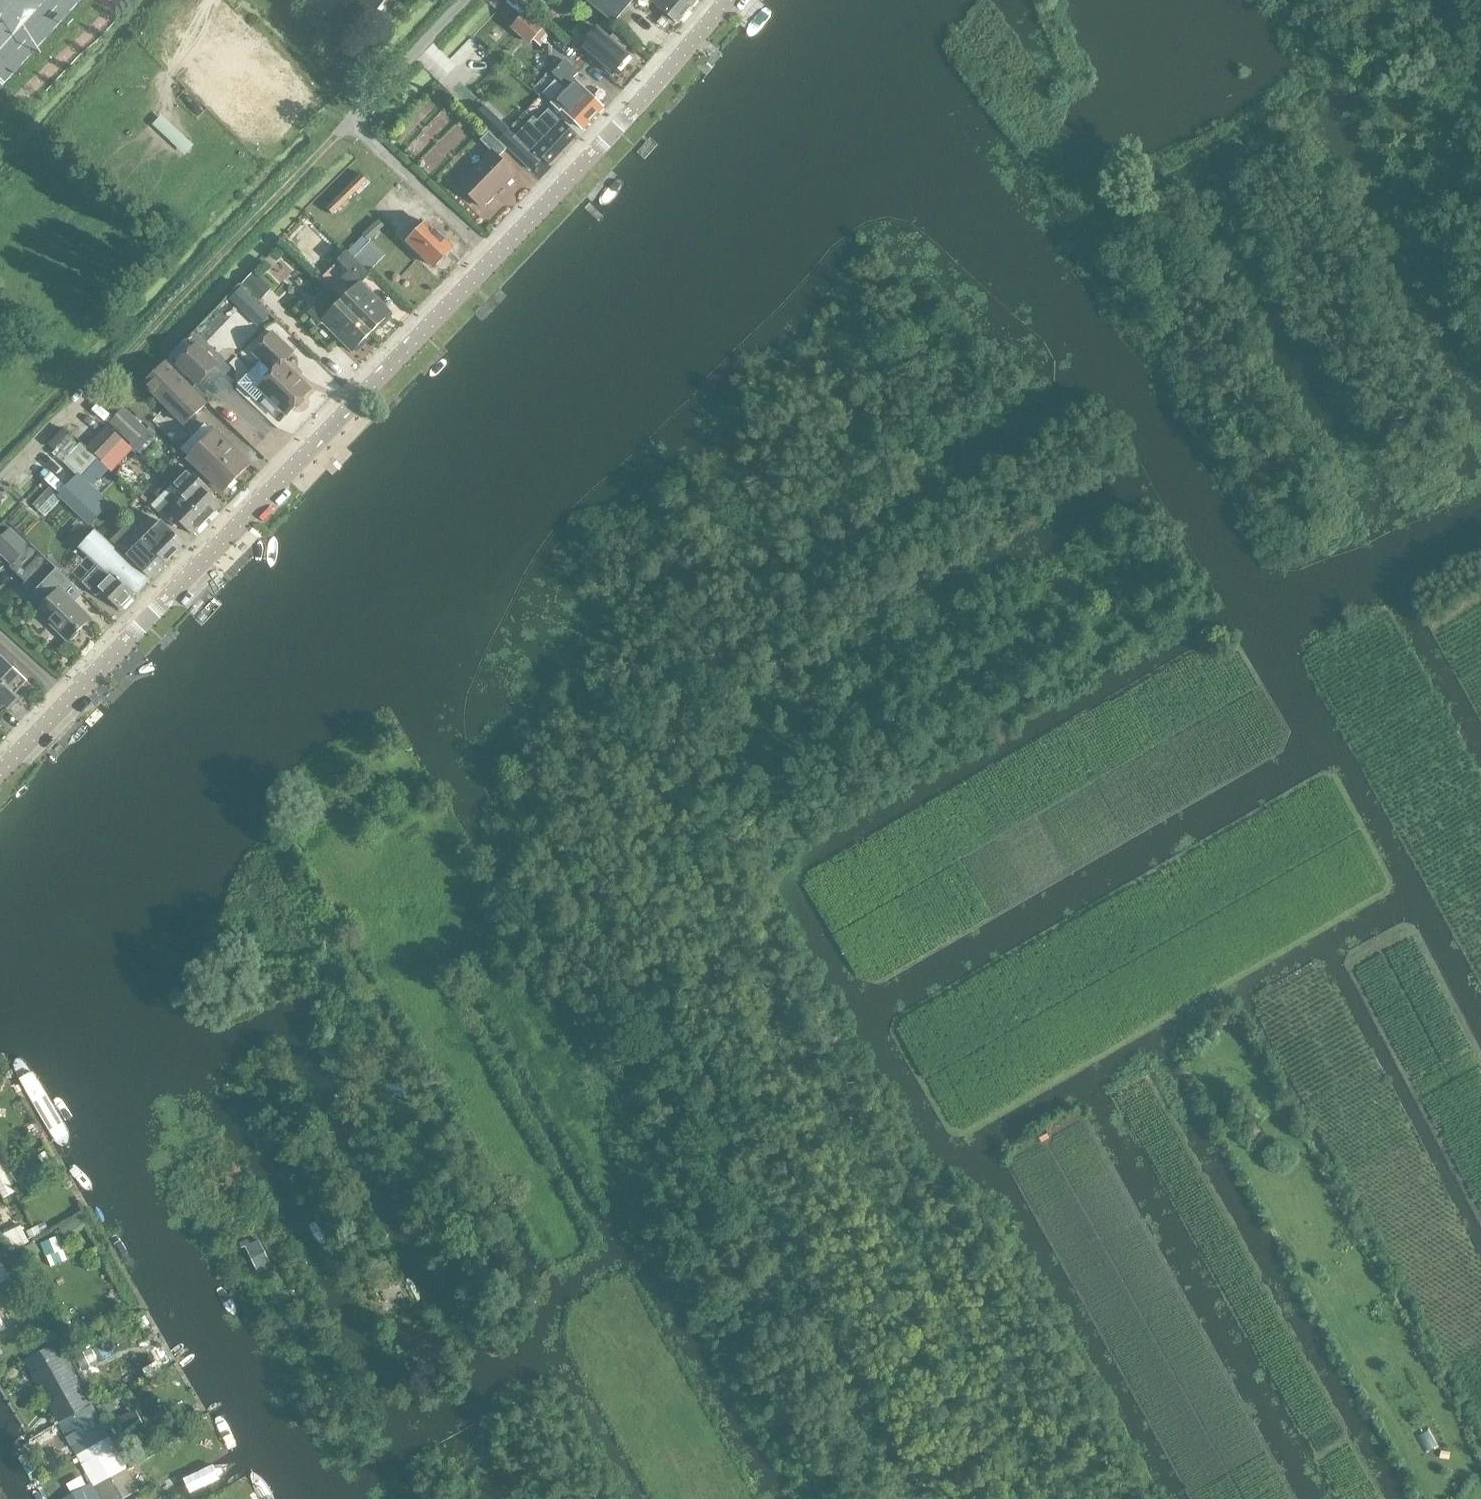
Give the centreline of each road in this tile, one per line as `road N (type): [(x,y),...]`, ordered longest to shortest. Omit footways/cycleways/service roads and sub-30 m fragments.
road 1 (unclassified): [(0,772),(496,258)]
road 2 (unclassified): [(496,258),(353,125),(467,0)]
road 3 (track): [(353,125),(104,378)]
road 4 (unclassified): [(496,258),(728,0)]

